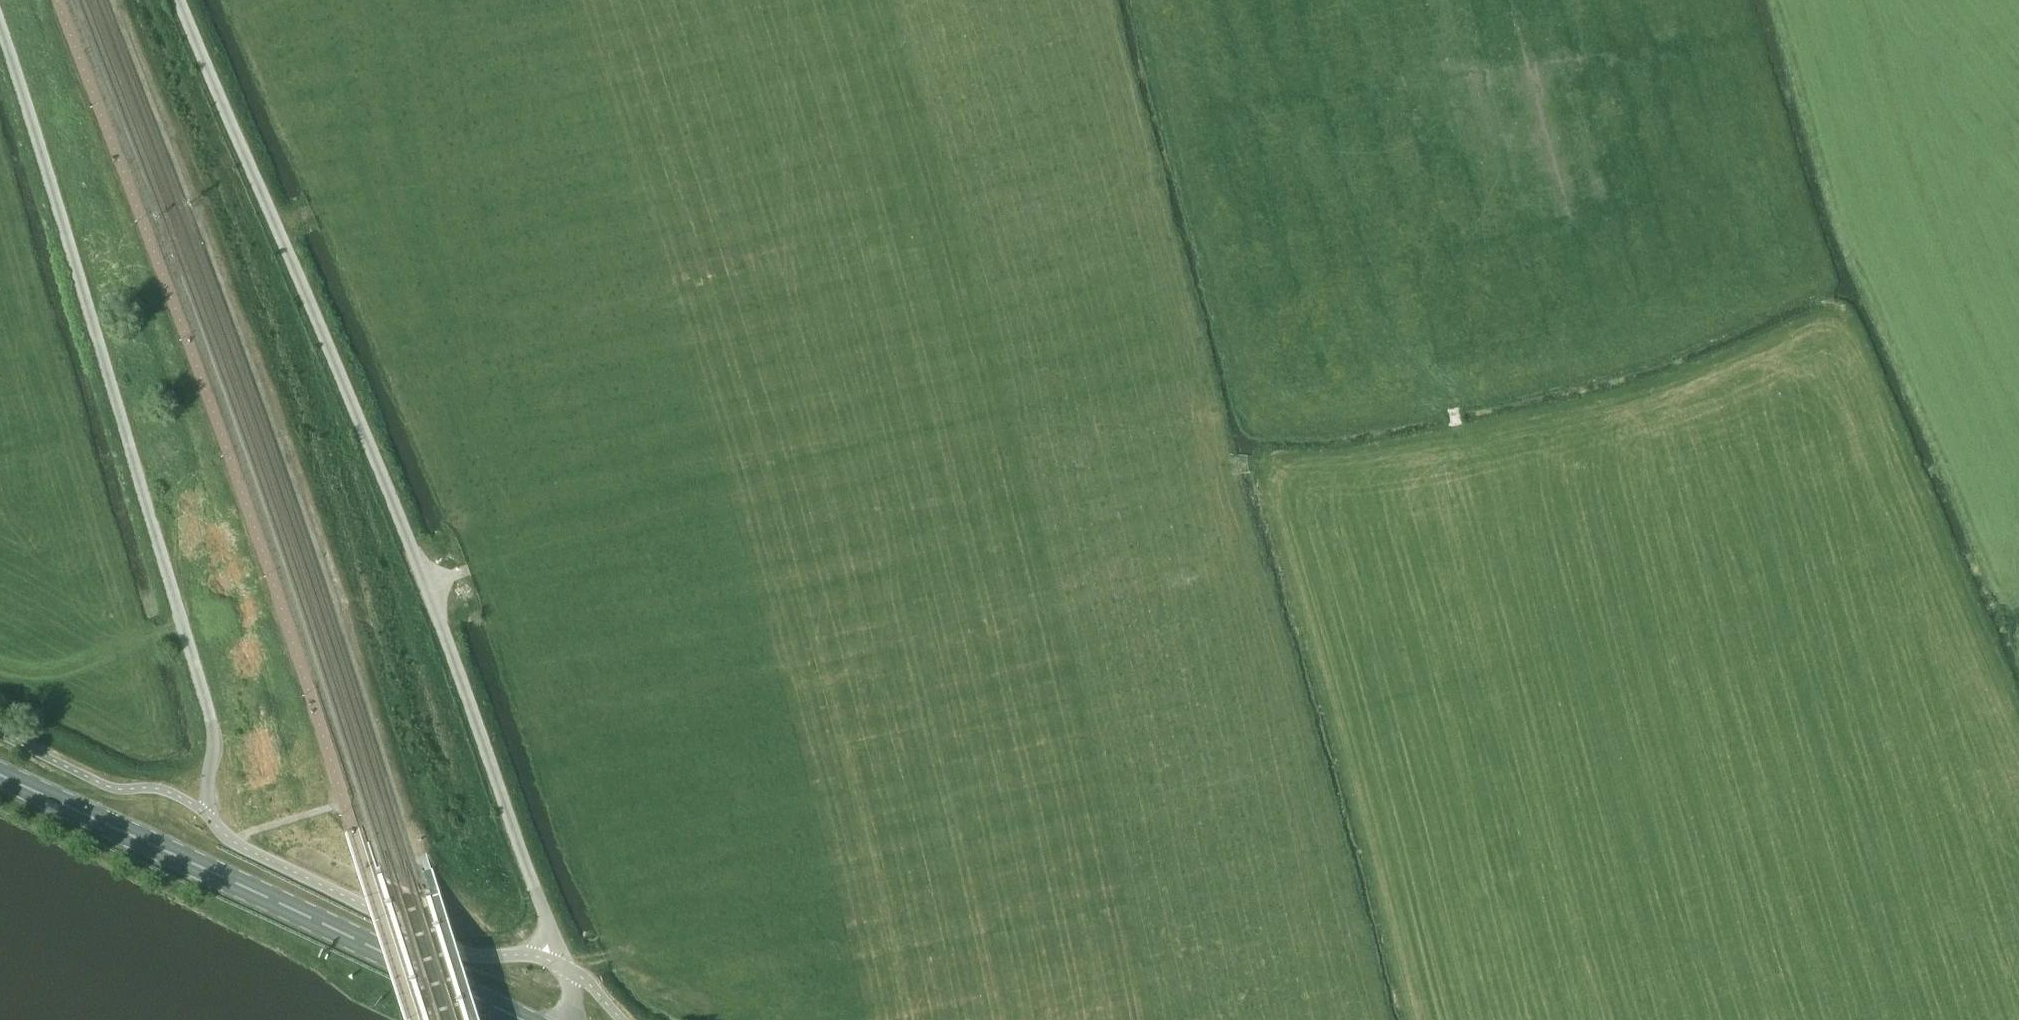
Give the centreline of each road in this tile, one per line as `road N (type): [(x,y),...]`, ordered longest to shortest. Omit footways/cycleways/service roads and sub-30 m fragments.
road 1 (primary): [(523,1019),(0,770)]

